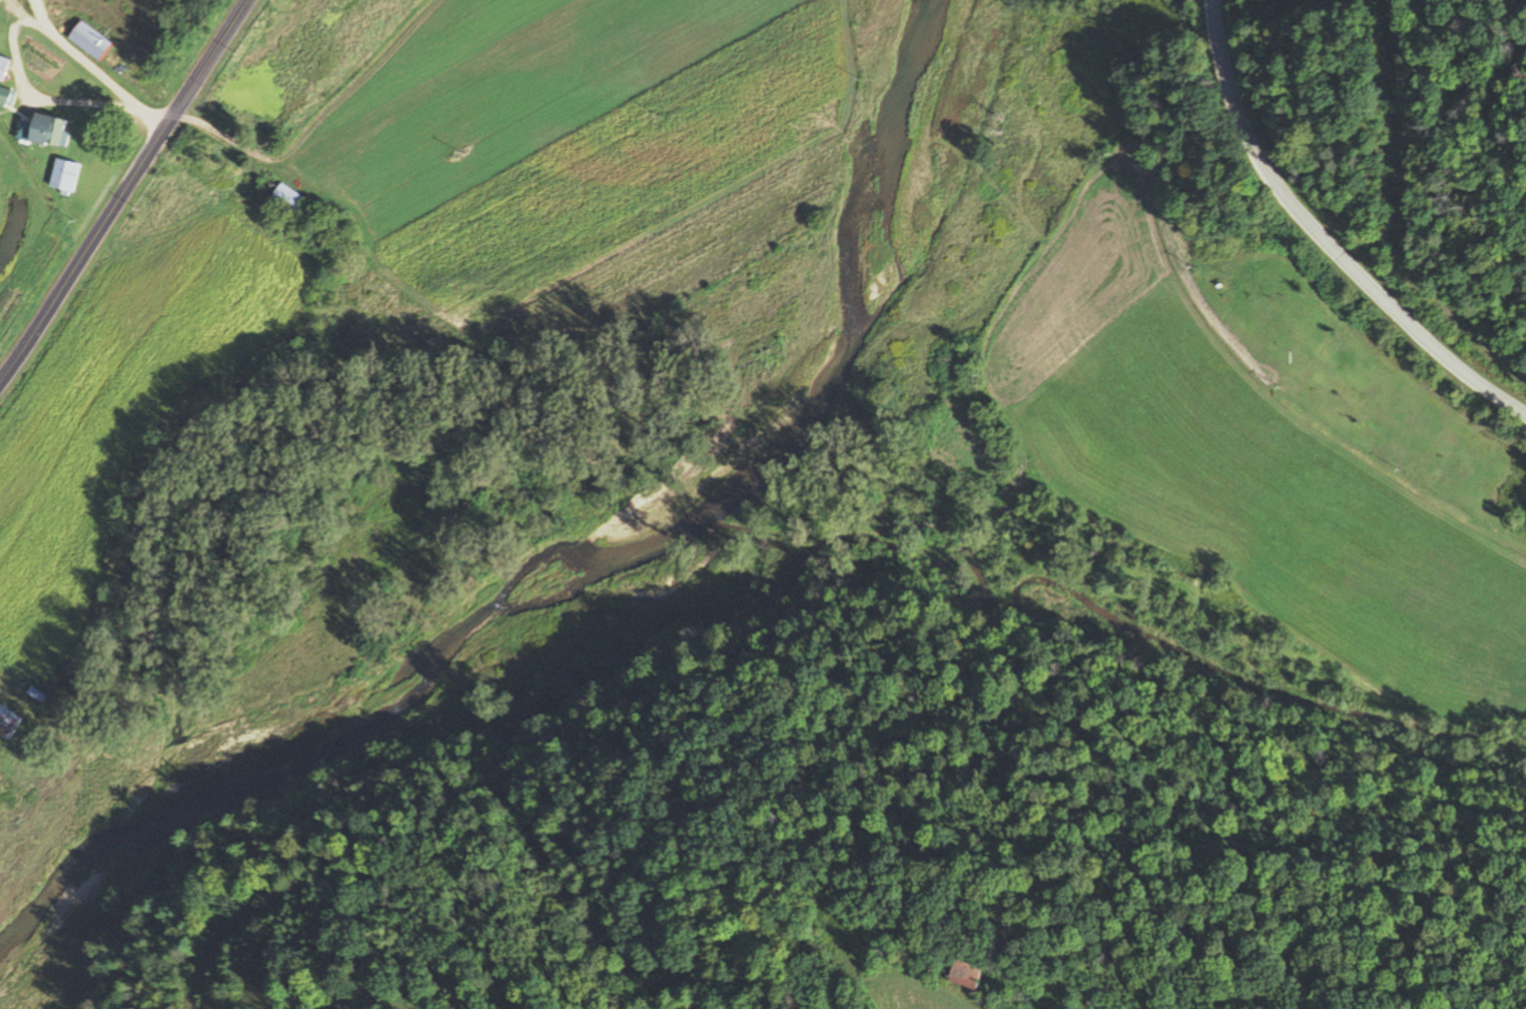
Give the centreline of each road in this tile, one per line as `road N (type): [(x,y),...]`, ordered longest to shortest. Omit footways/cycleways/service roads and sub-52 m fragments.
road 1 (residential): [(1525,417),(1387,306),(1293,209),(1246,142),(1222,74),(1210,0)]
road 2 (secondary): [(0,387),(251,0)]

